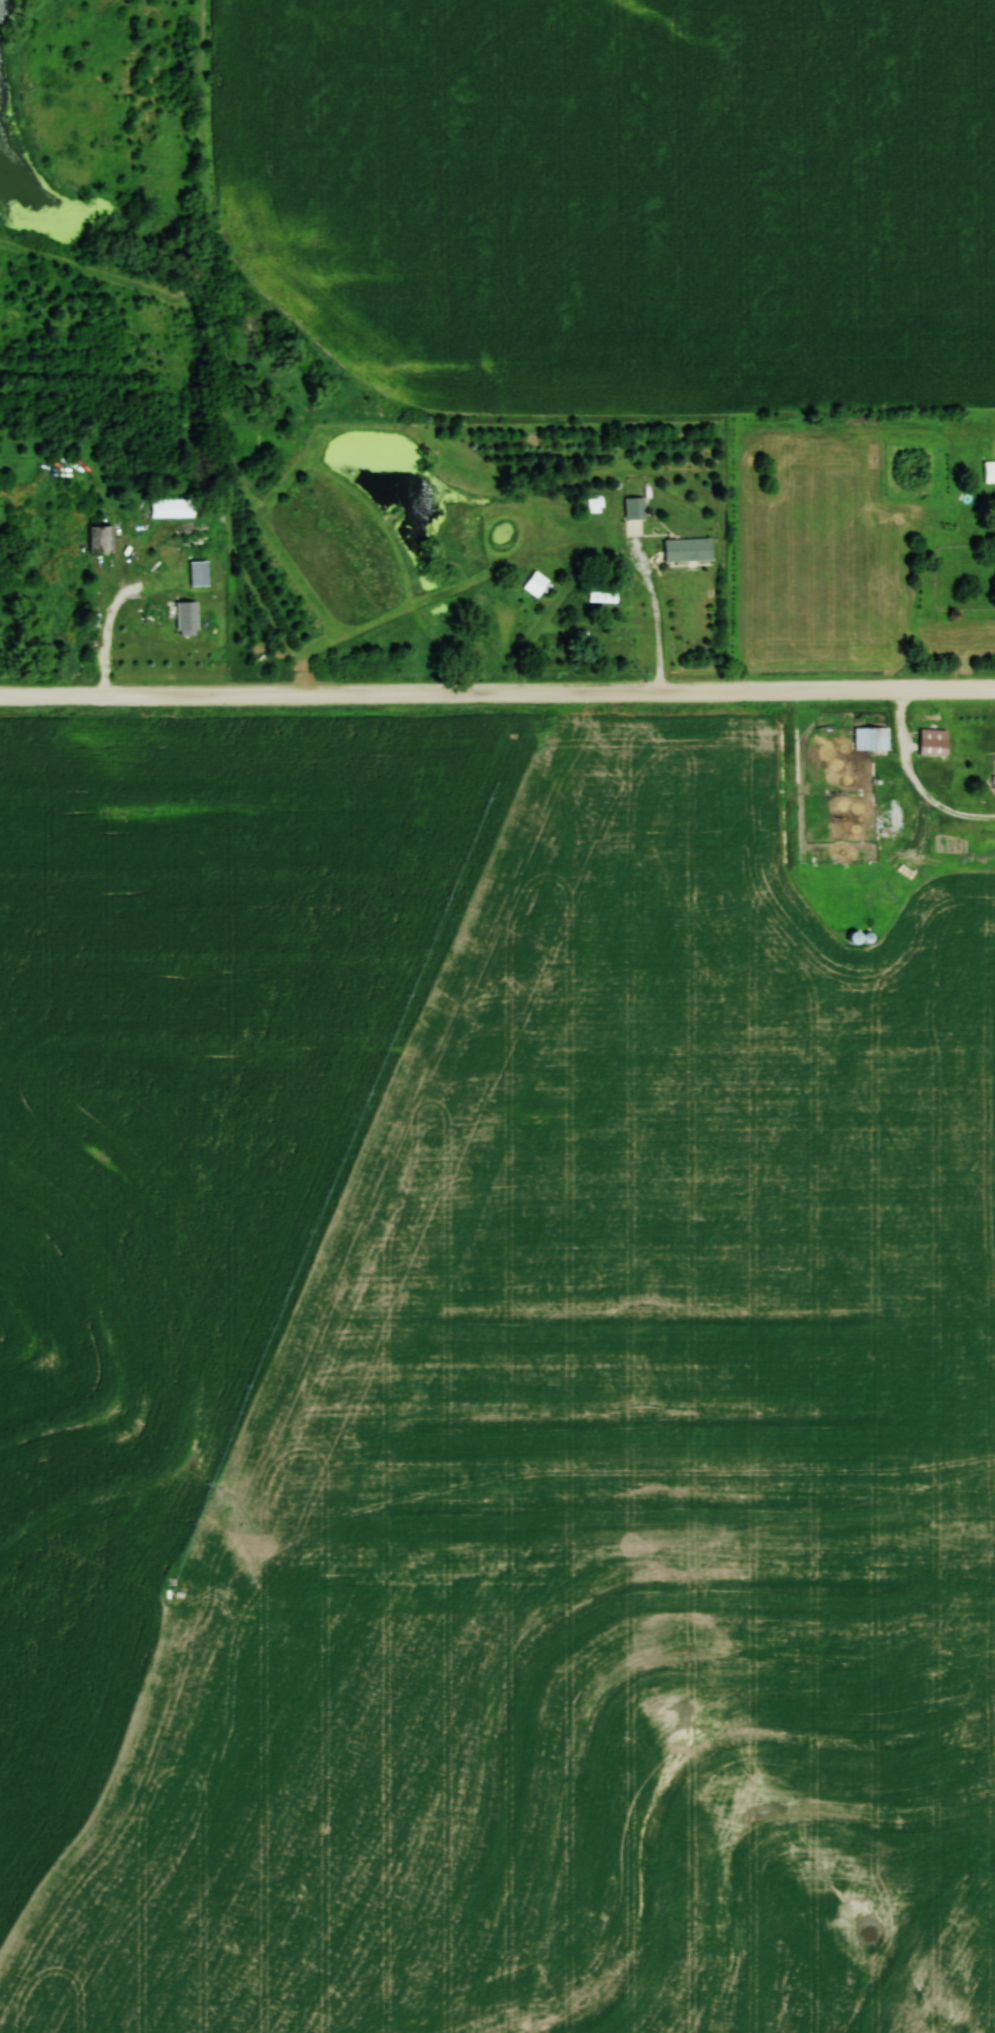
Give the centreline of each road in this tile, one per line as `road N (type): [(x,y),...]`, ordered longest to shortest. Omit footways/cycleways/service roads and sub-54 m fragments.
road 1 (residential): [(0,695),(994,689)]

